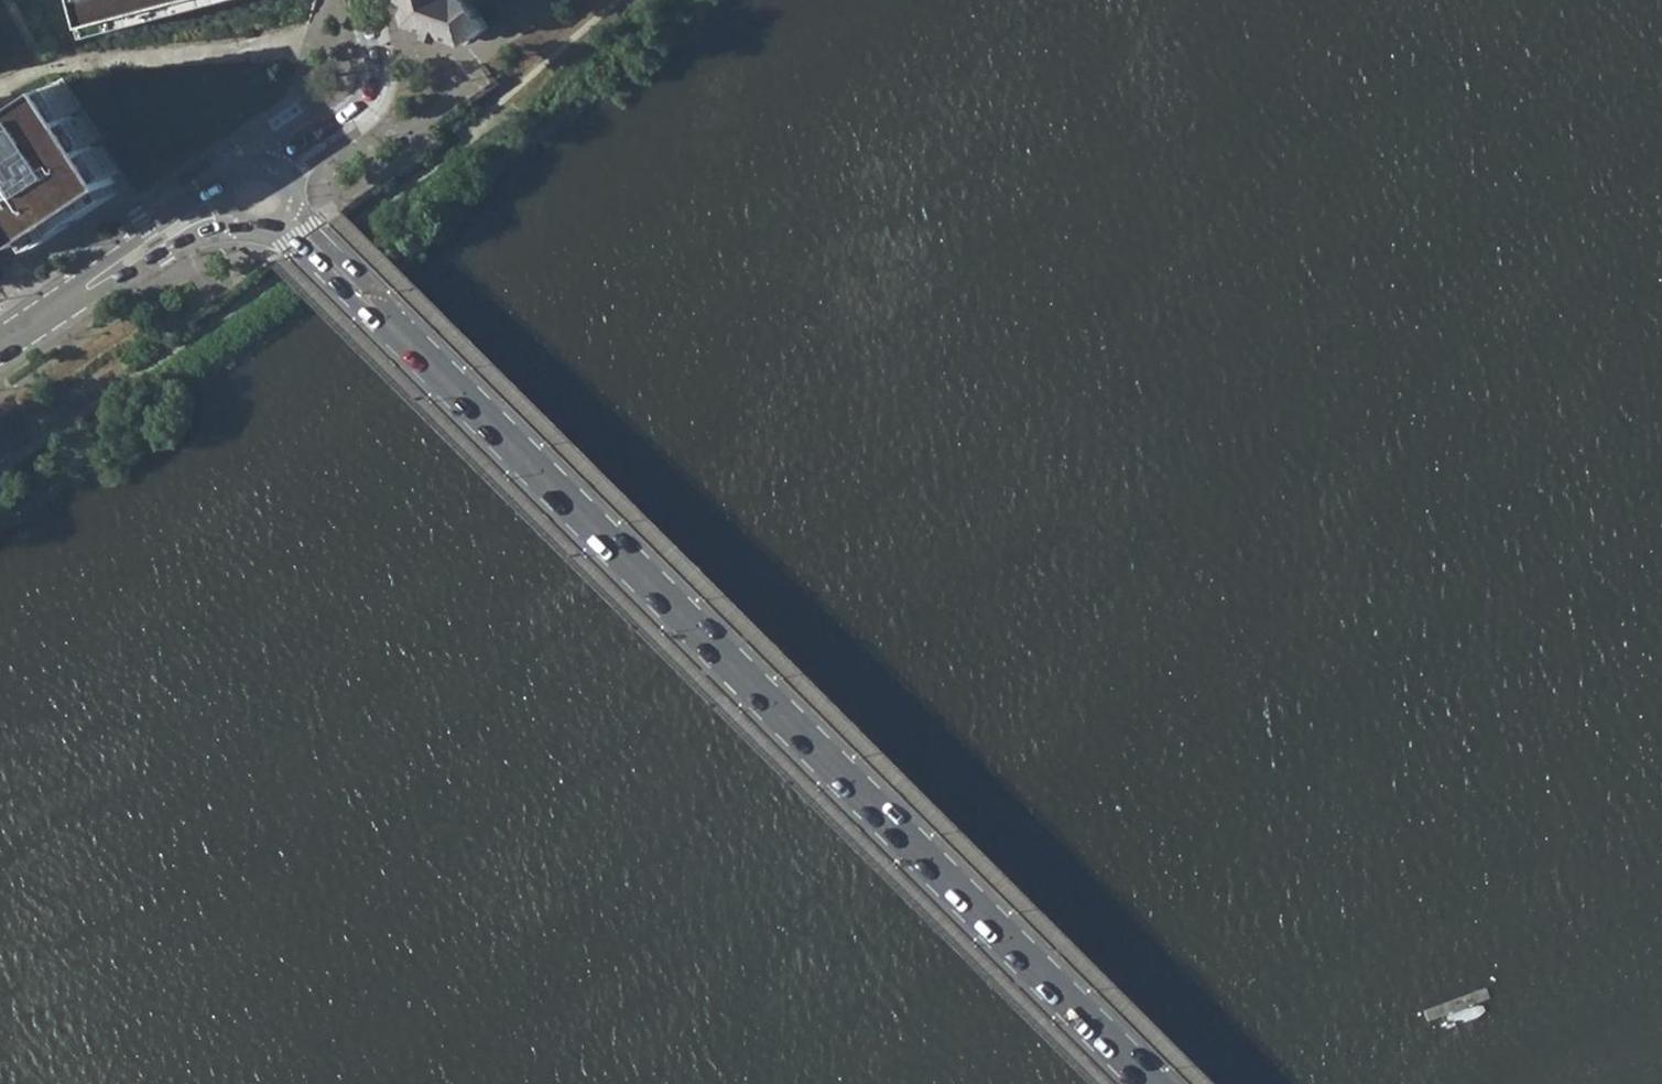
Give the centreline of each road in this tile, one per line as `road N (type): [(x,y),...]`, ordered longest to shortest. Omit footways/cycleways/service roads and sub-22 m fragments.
road 1 (tertiary): [(254,204),(300,234),(1152,1083)]
road 2 (tertiary): [(0,346),(213,208),(254,204)]
road 3 (residential): [(359,0),(376,55),(370,101),(297,154),(254,204)]

